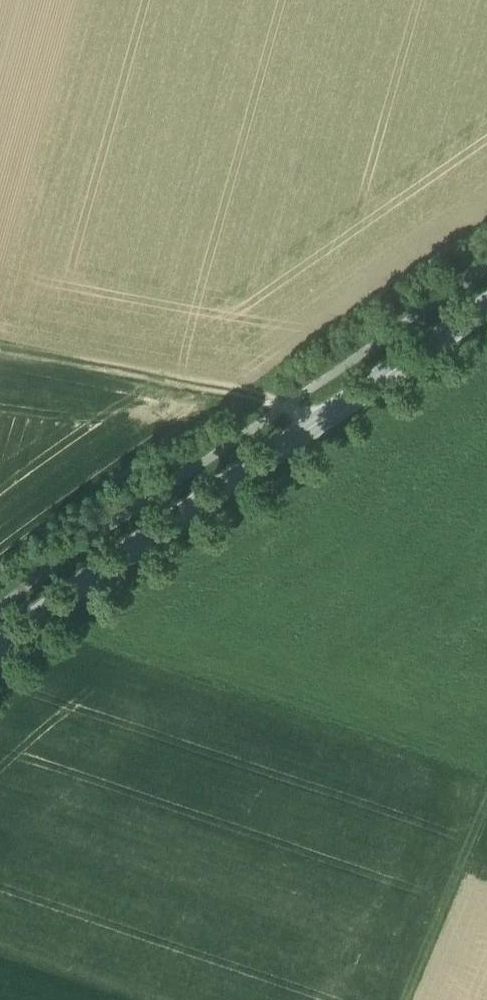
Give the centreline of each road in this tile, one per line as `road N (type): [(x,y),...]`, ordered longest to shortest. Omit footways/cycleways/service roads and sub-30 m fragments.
road 1 (unclassified): [(0,645),(486,304)]
road 2 (track): [(0,365),(317,422)]
road 3 (track): [(486,804),(408,999)]

